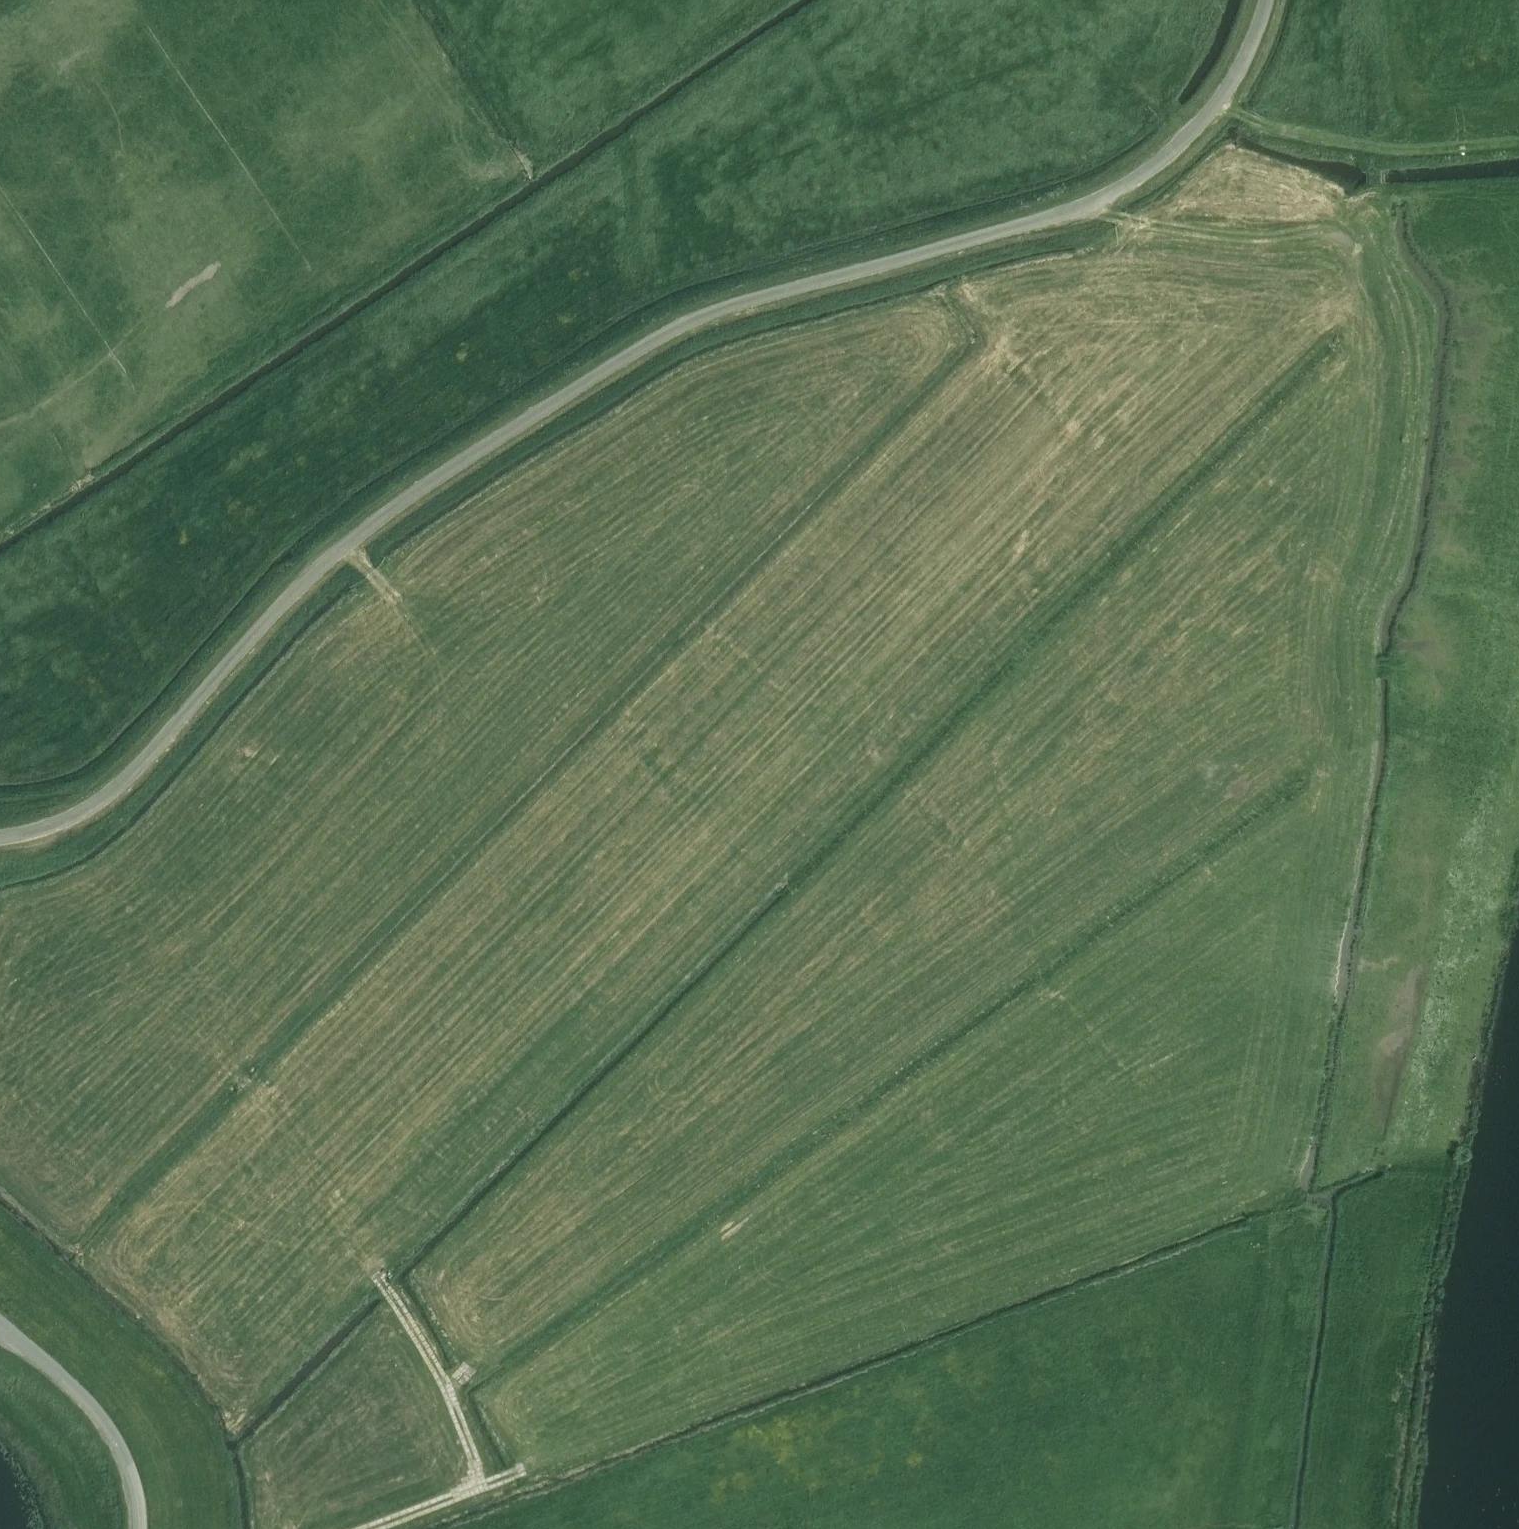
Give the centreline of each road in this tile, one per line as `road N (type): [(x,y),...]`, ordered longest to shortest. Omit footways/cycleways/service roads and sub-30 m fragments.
road 1 (unclassified): [(0,836),(46,826),(105,796),(337,552),(422,484),(698,315),(1073,209),(1140,178),(1233,81),(1268,0)]
road 2 (track): [(391,1290),(454,1398),(480,1486),(369,1528)]
road 3 (unclassified): [(138,1528),(129,1470),(95,1410),(0,1322)]

